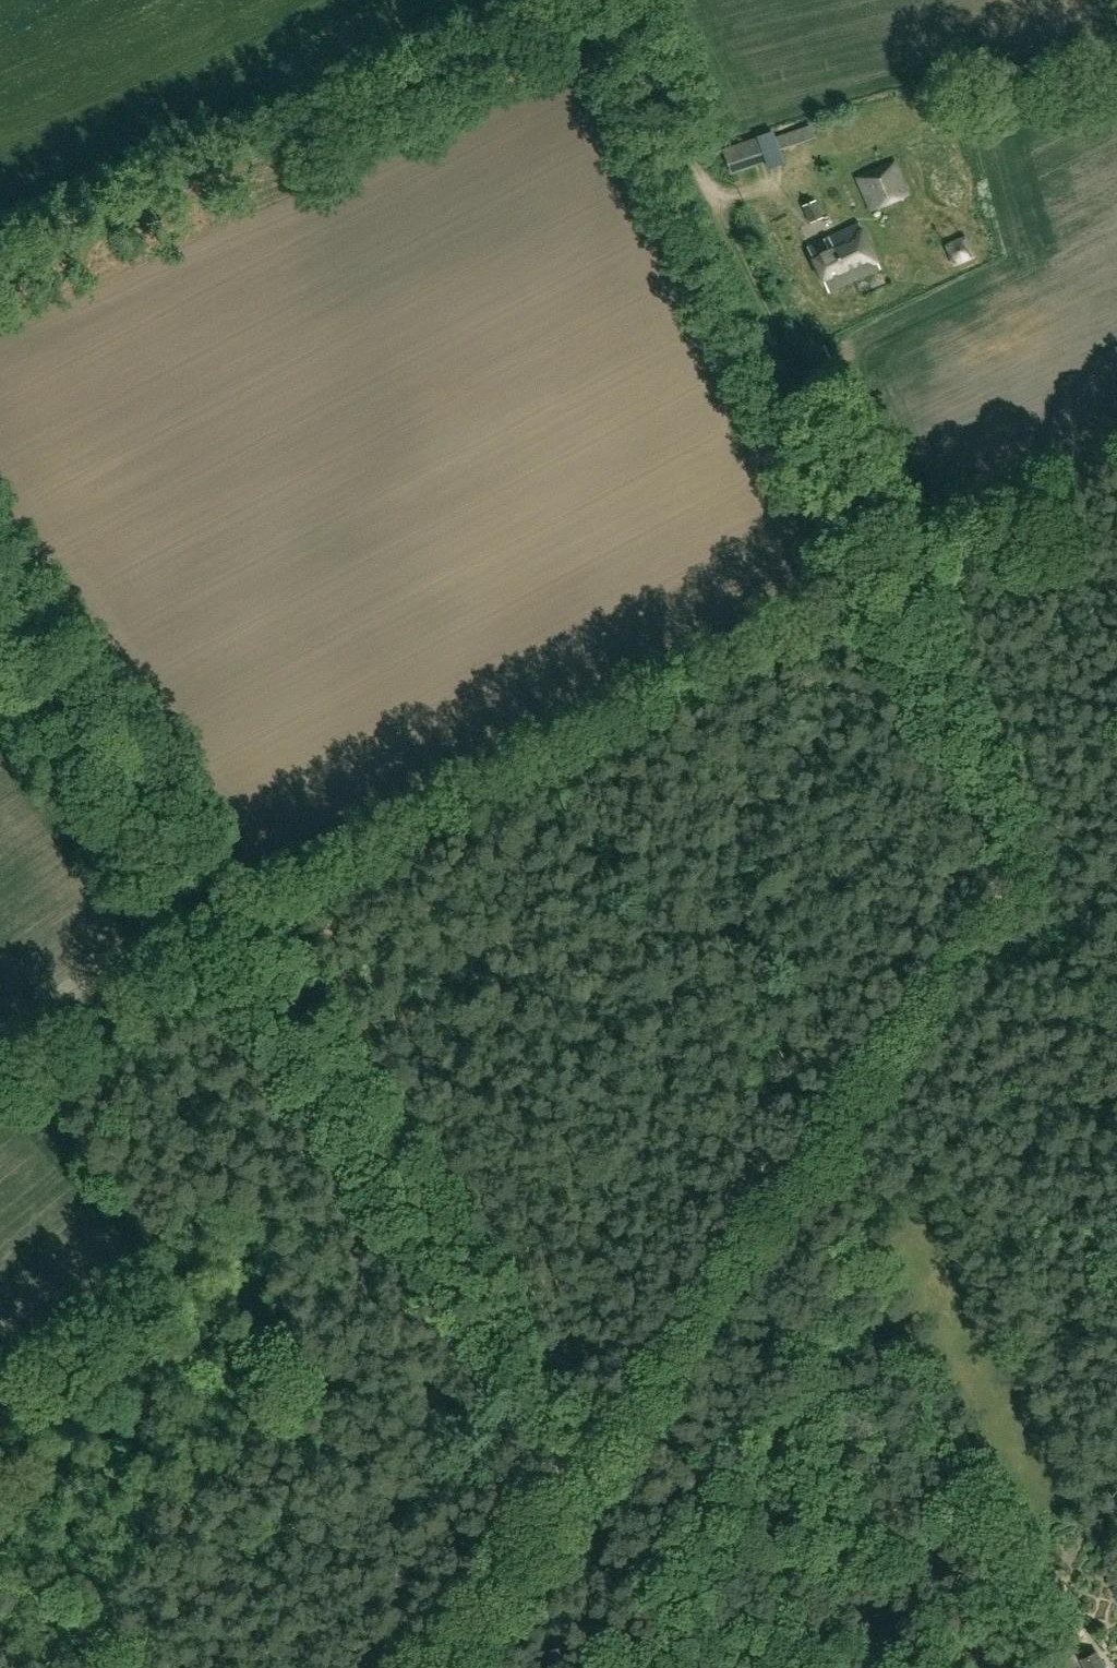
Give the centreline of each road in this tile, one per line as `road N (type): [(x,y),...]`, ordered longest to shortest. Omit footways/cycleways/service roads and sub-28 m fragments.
road 1 (unclassified): [(1032,872),(616,0)]

